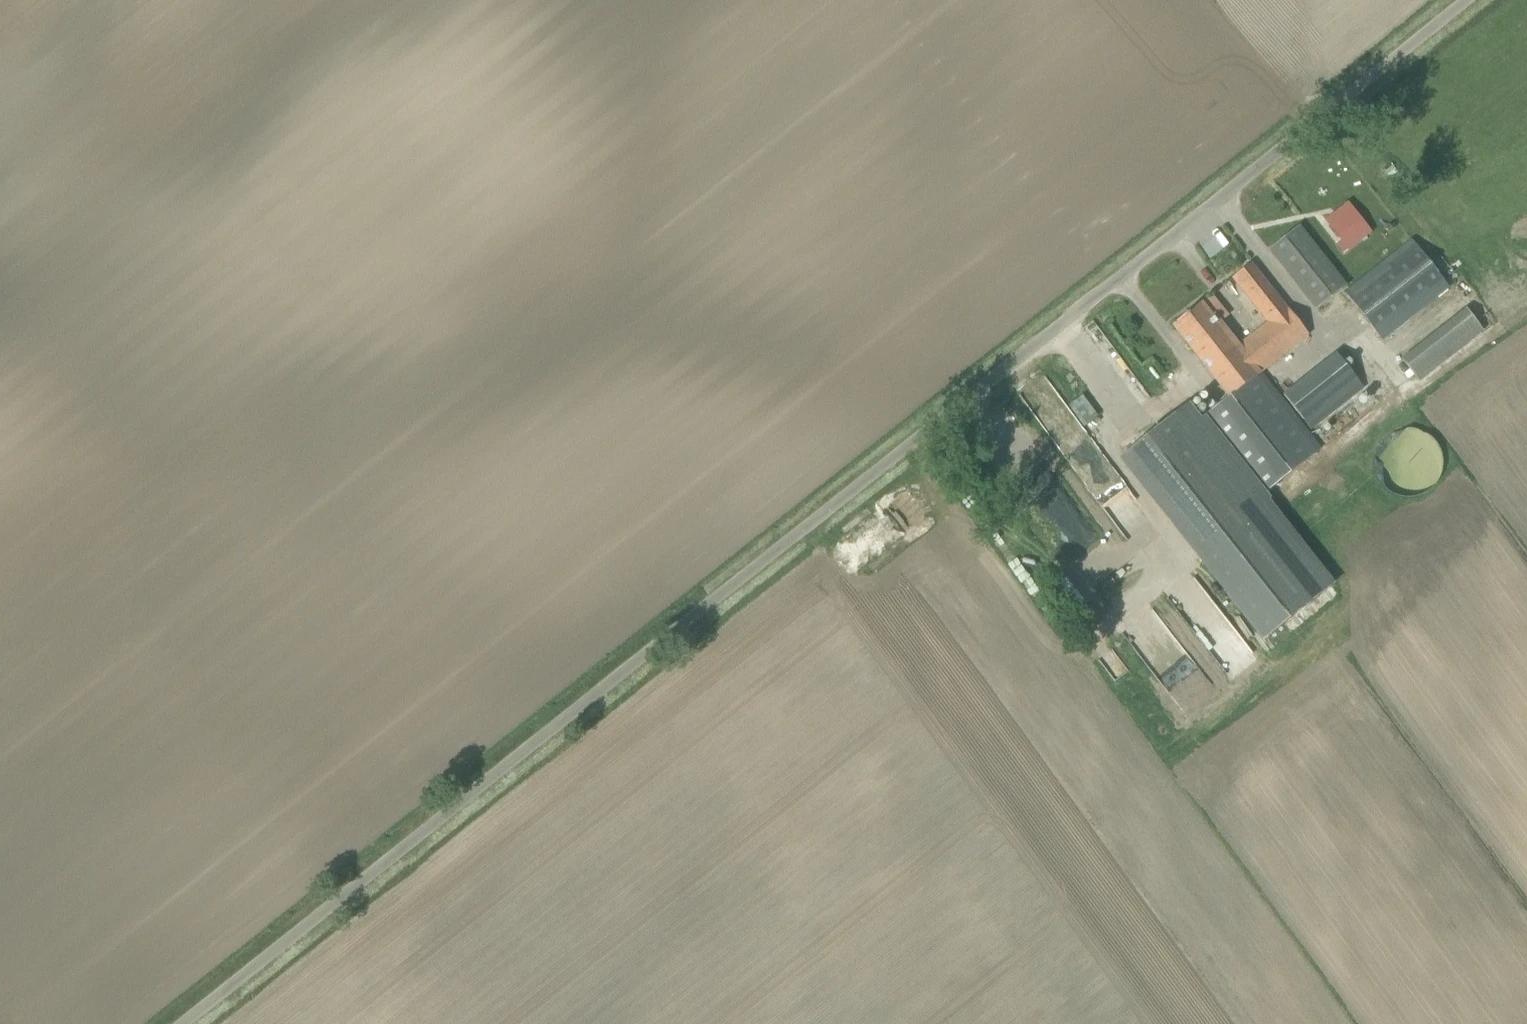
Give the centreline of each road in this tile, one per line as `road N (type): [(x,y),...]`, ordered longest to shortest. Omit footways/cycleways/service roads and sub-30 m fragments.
road 1 (unclassified): [(183,1023),(1467,0)]

